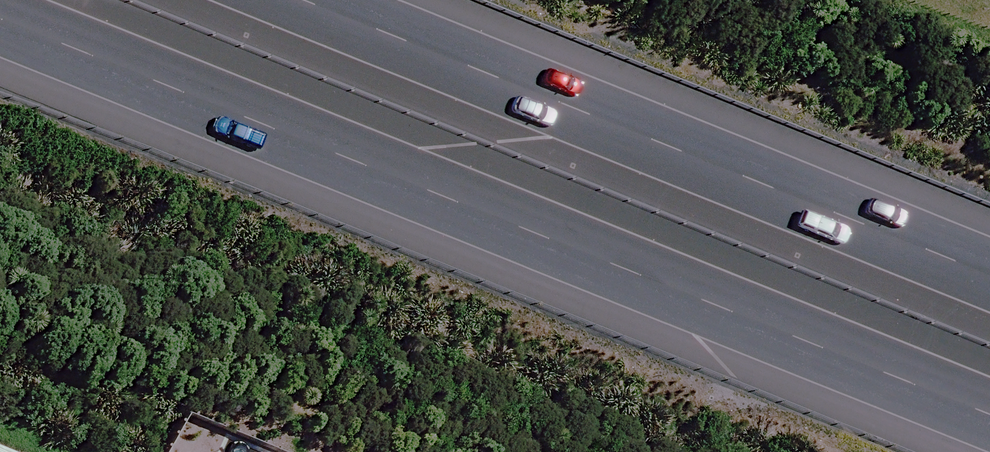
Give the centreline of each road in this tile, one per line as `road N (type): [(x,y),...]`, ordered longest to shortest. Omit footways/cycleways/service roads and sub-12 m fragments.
road 1 (motorway): [(989,404),(0,4)]
road 2 (motorway): [(348,0),(989,262)]

